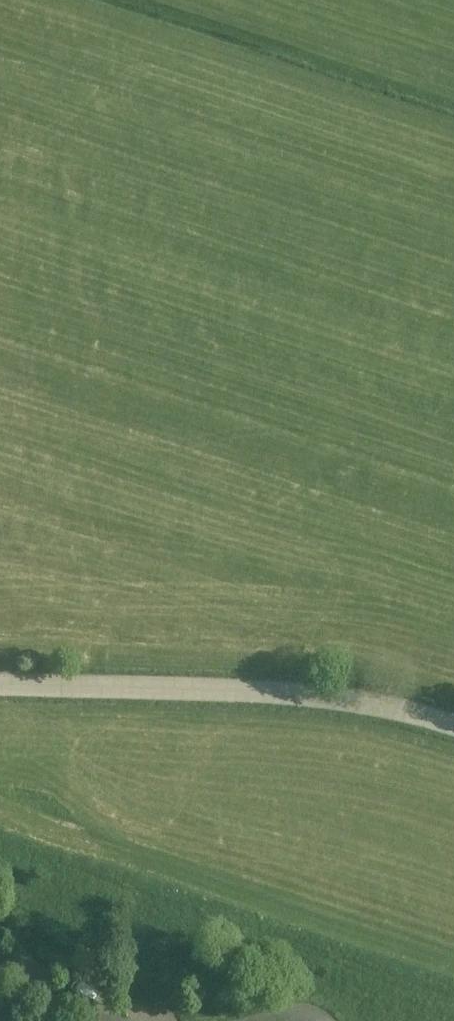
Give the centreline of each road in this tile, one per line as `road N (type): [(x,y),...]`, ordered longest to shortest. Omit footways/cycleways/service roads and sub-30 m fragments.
road 1 (track): [(0,674),(273,688),(453,720)]

